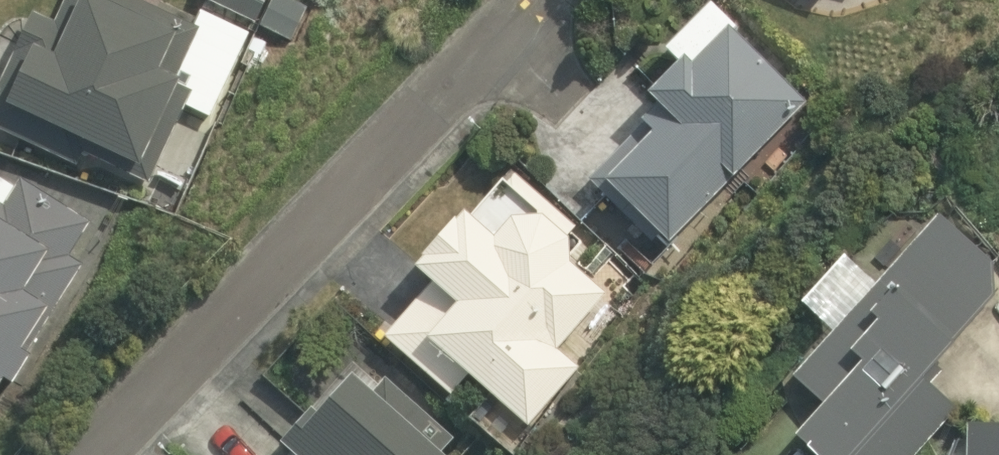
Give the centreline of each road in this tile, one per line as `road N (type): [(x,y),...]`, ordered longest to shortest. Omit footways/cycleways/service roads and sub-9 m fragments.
road 1 (residential): [(104,454),(404,134),(541,13)]

